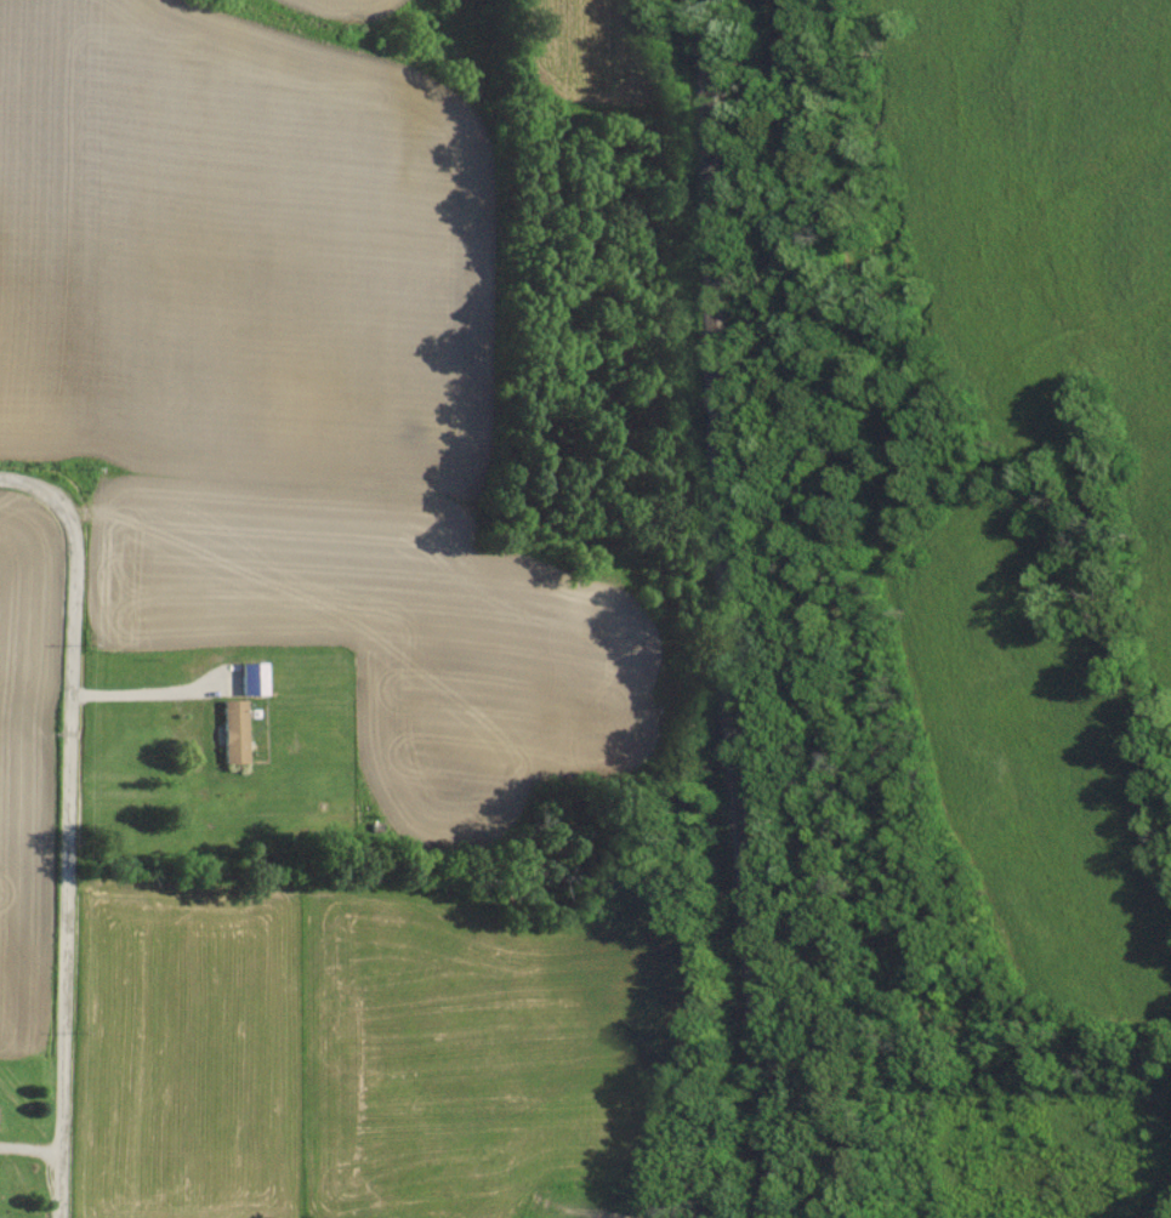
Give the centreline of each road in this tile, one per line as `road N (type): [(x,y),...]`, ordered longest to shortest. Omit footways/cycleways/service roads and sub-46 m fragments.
road 1 (residential): [(60,1217),(76,545),(72,514),(47,490),(0,476)]

